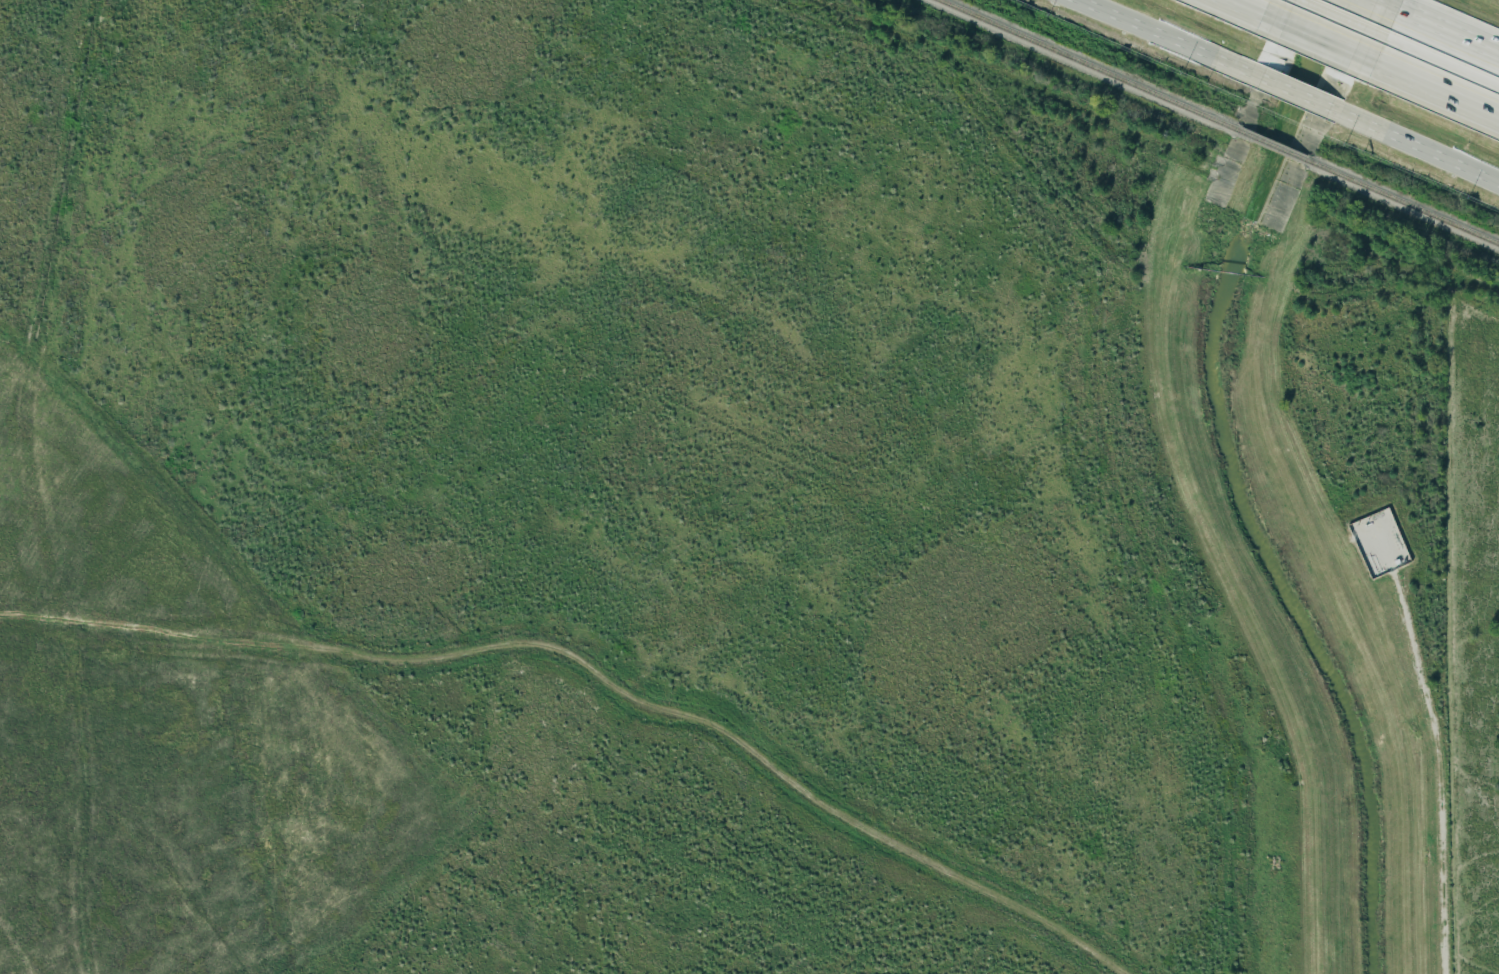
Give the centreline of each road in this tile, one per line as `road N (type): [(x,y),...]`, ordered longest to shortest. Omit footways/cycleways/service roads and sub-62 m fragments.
road 1 (secondary): [(1079,0),(1251,75)]
road 2 (secondary): [(1334,111),(1498,183)]
road 3 (motorway): [(1377,54),(1498,110)]

